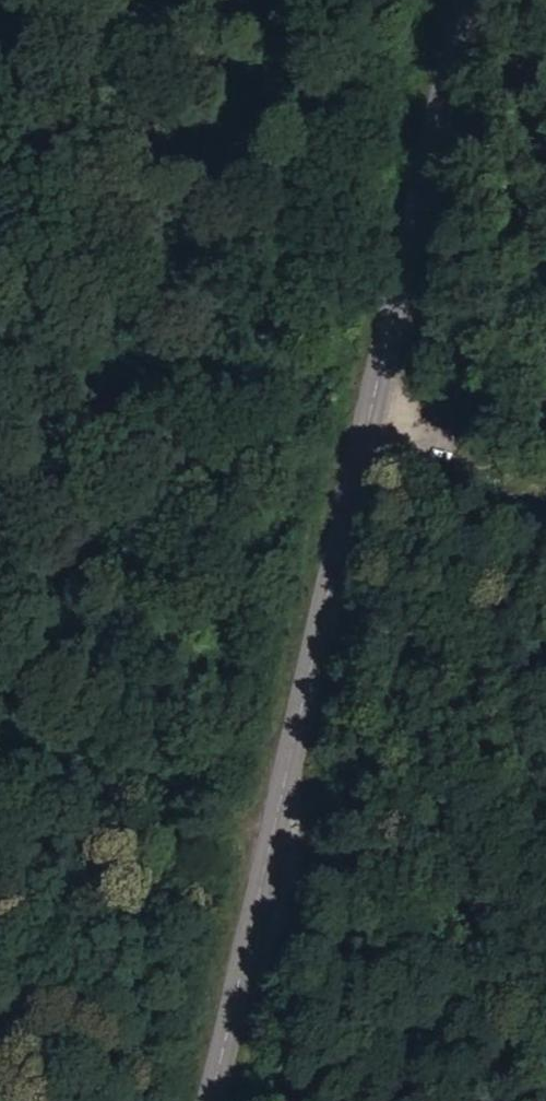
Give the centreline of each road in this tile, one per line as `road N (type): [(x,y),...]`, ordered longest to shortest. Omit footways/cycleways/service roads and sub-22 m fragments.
road 1 (tertiary): [(211,1100),(467,0)]
road 2 (track): [(277,820),(86,766),(0,780)]
road 3 (track): [(368,421),(545,470)]

